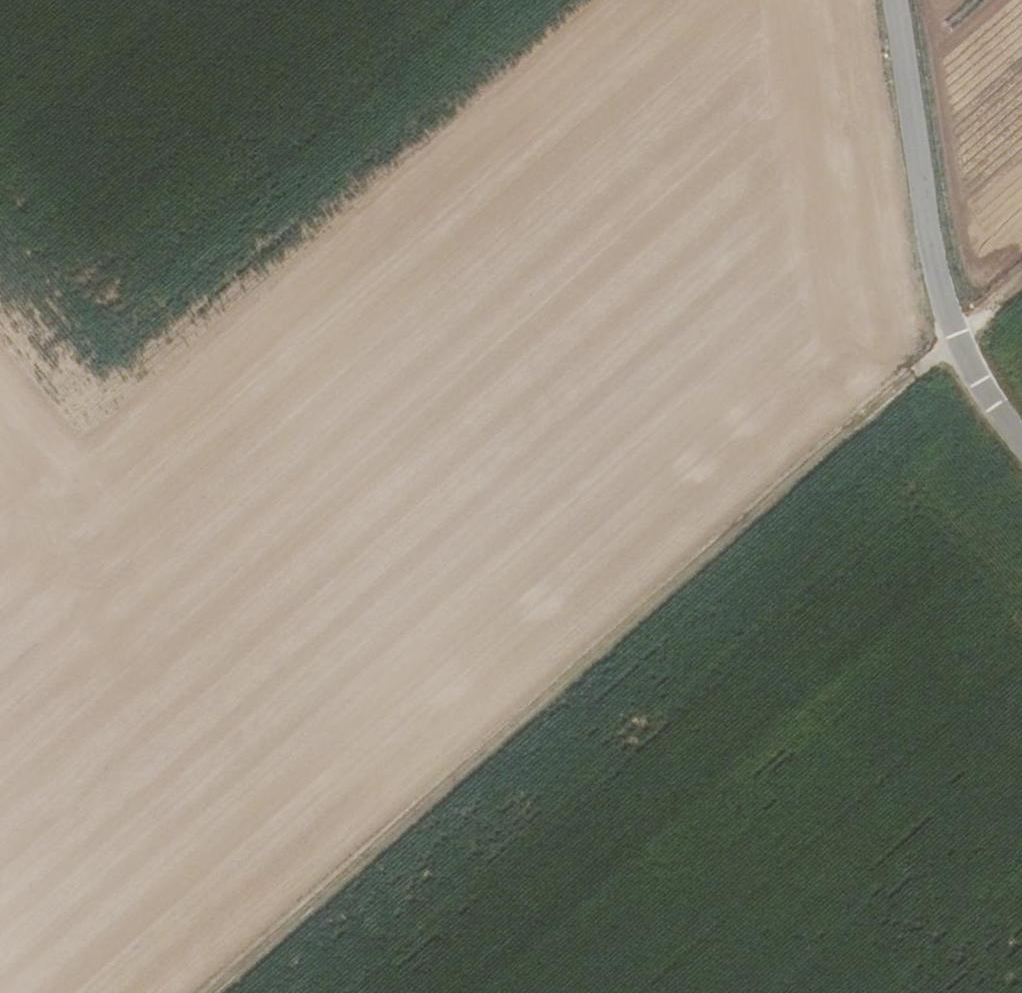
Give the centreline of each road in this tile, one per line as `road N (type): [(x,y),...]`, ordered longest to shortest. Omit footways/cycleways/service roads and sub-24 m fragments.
road 1 (track): [(217,992),(957,343)]
road 2 (unclassified): [(899,0),(944,310),(1021,442)]

